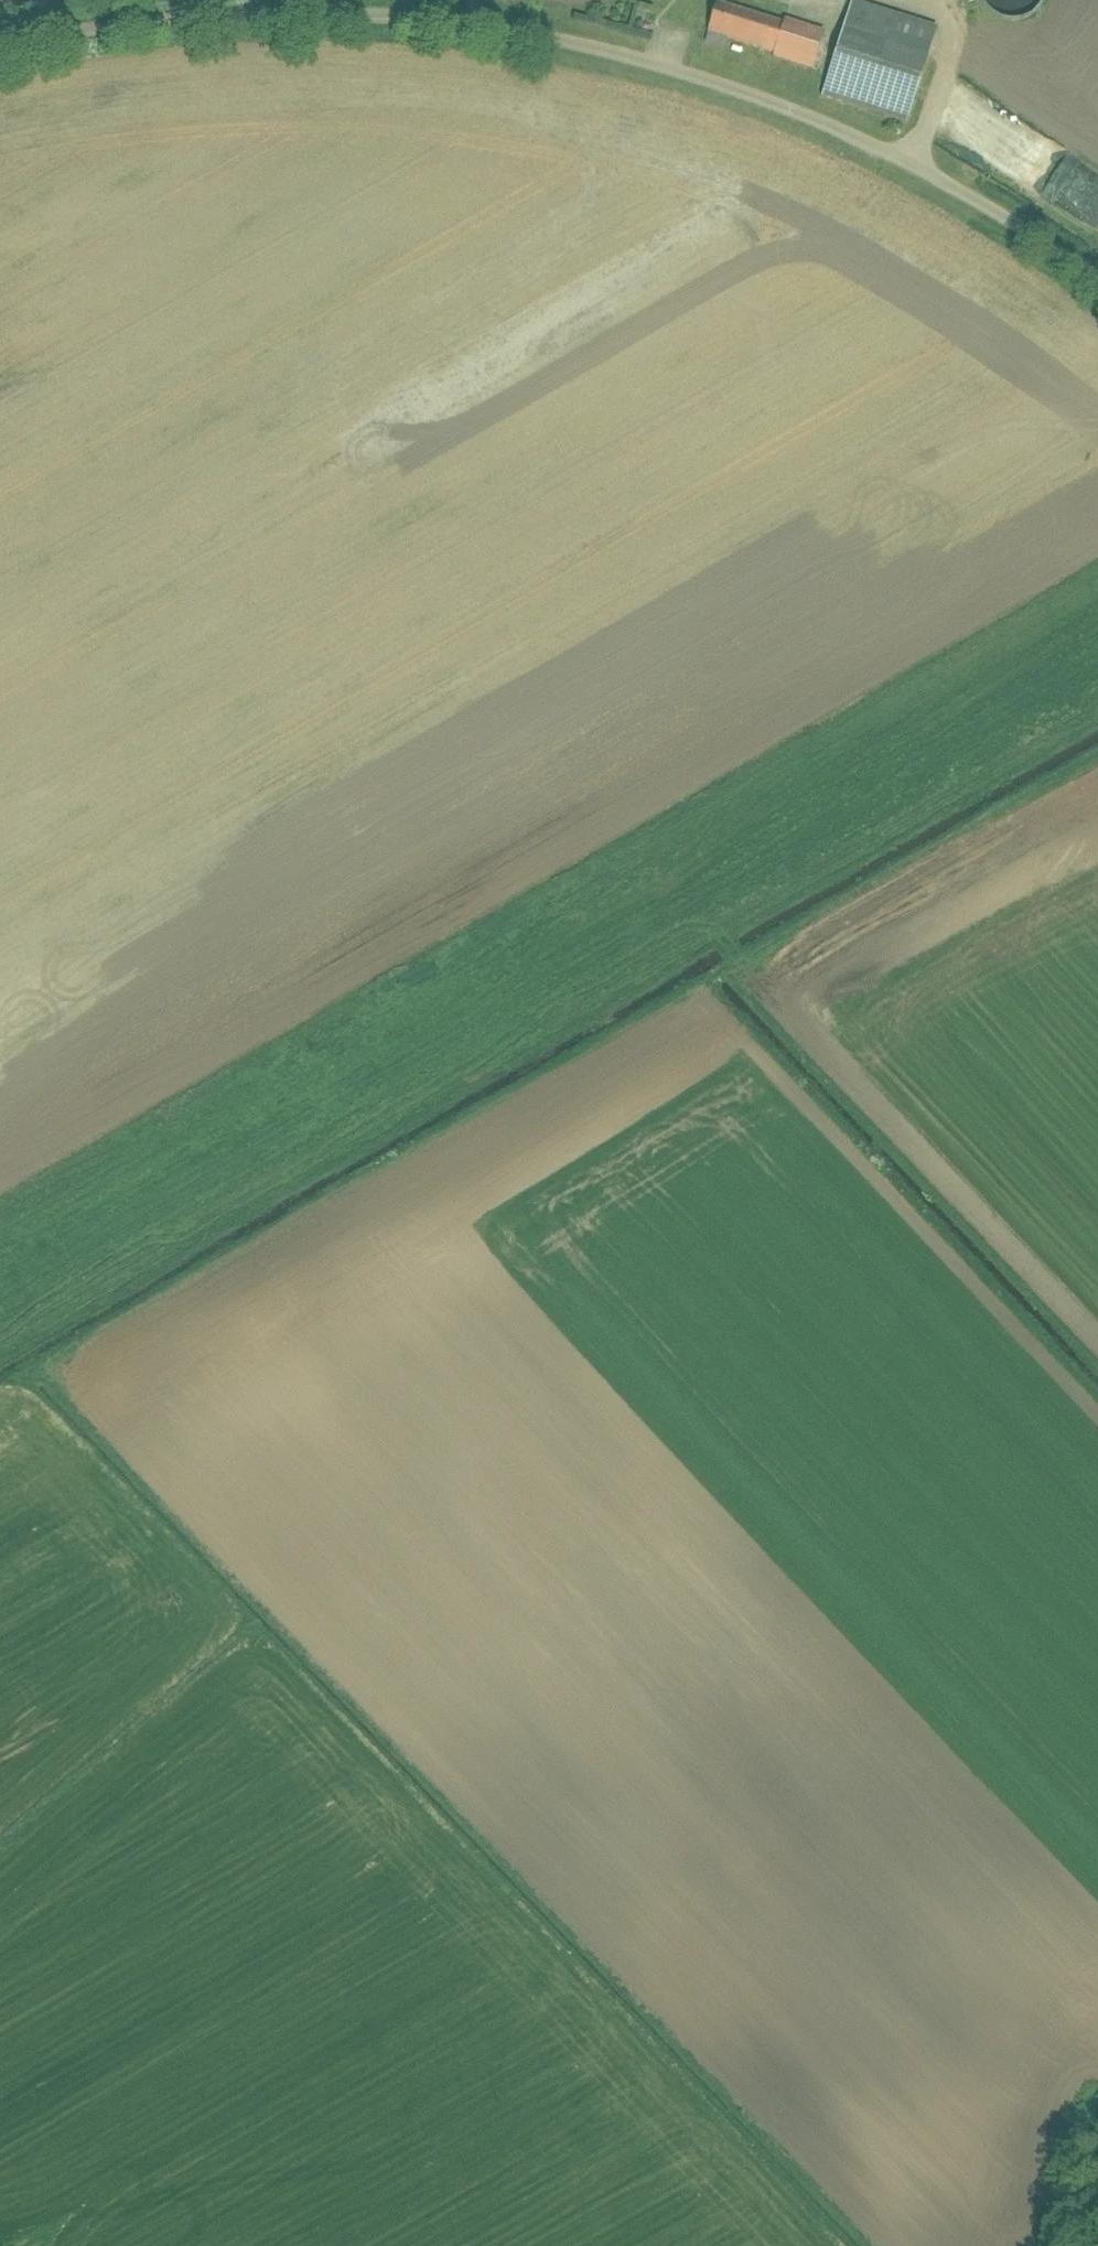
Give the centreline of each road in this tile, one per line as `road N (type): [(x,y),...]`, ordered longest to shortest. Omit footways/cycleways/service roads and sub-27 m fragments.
road 1 (unclassified): [(1097,287),(915,168),(784,111),(597,56),(410,28),(258,18),(0,50)]

